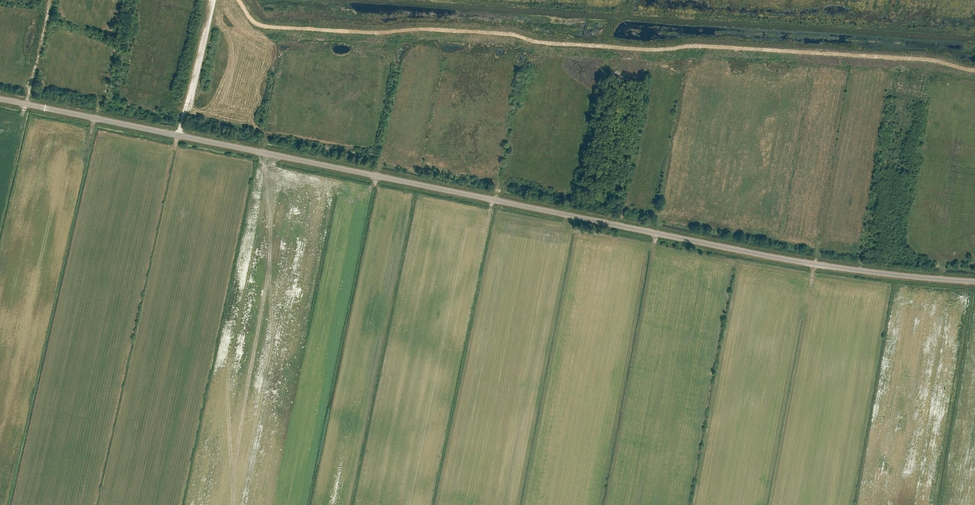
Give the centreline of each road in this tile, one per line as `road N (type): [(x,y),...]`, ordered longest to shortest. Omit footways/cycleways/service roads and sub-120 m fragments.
road 1 (unclassified): [(974,281),(755,253),(178,135)]
road 2 (track): [(974,70),(931,59),(266,26),(238,0)]
road 3 (unclassified): [(178,135),(0,99)]
road 4 (track): [(183,118),(210,0)]

